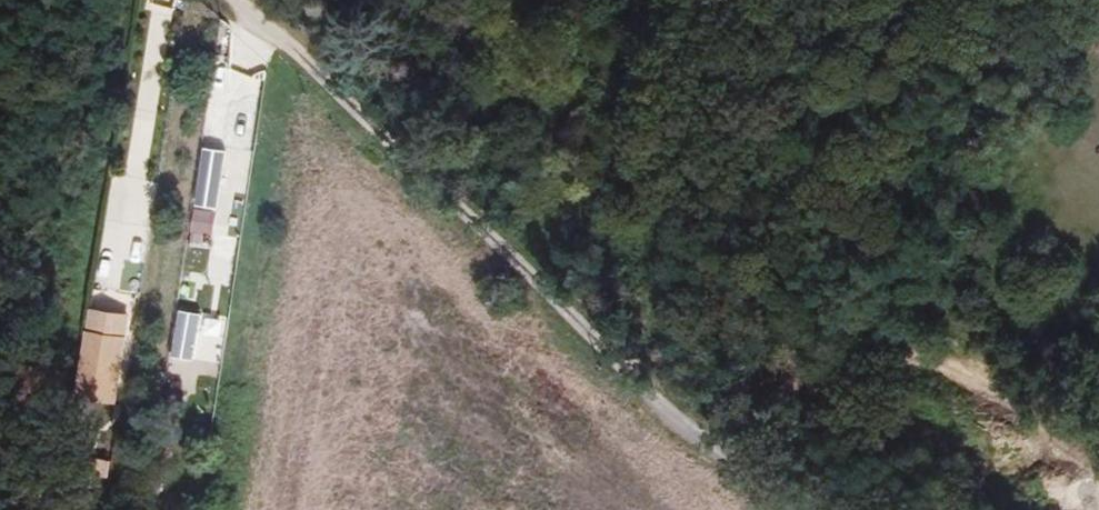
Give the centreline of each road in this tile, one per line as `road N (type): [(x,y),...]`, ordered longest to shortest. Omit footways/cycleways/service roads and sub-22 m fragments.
road 1 (track): [(246,0),(358,93),(677,418),(843,509)]
road 2 (track): [(799,341),(972,379),(1098,465)]
road 3 (track): [(250,3),(215,308)]
road 4 (track): [(163,0),(119,290)]

